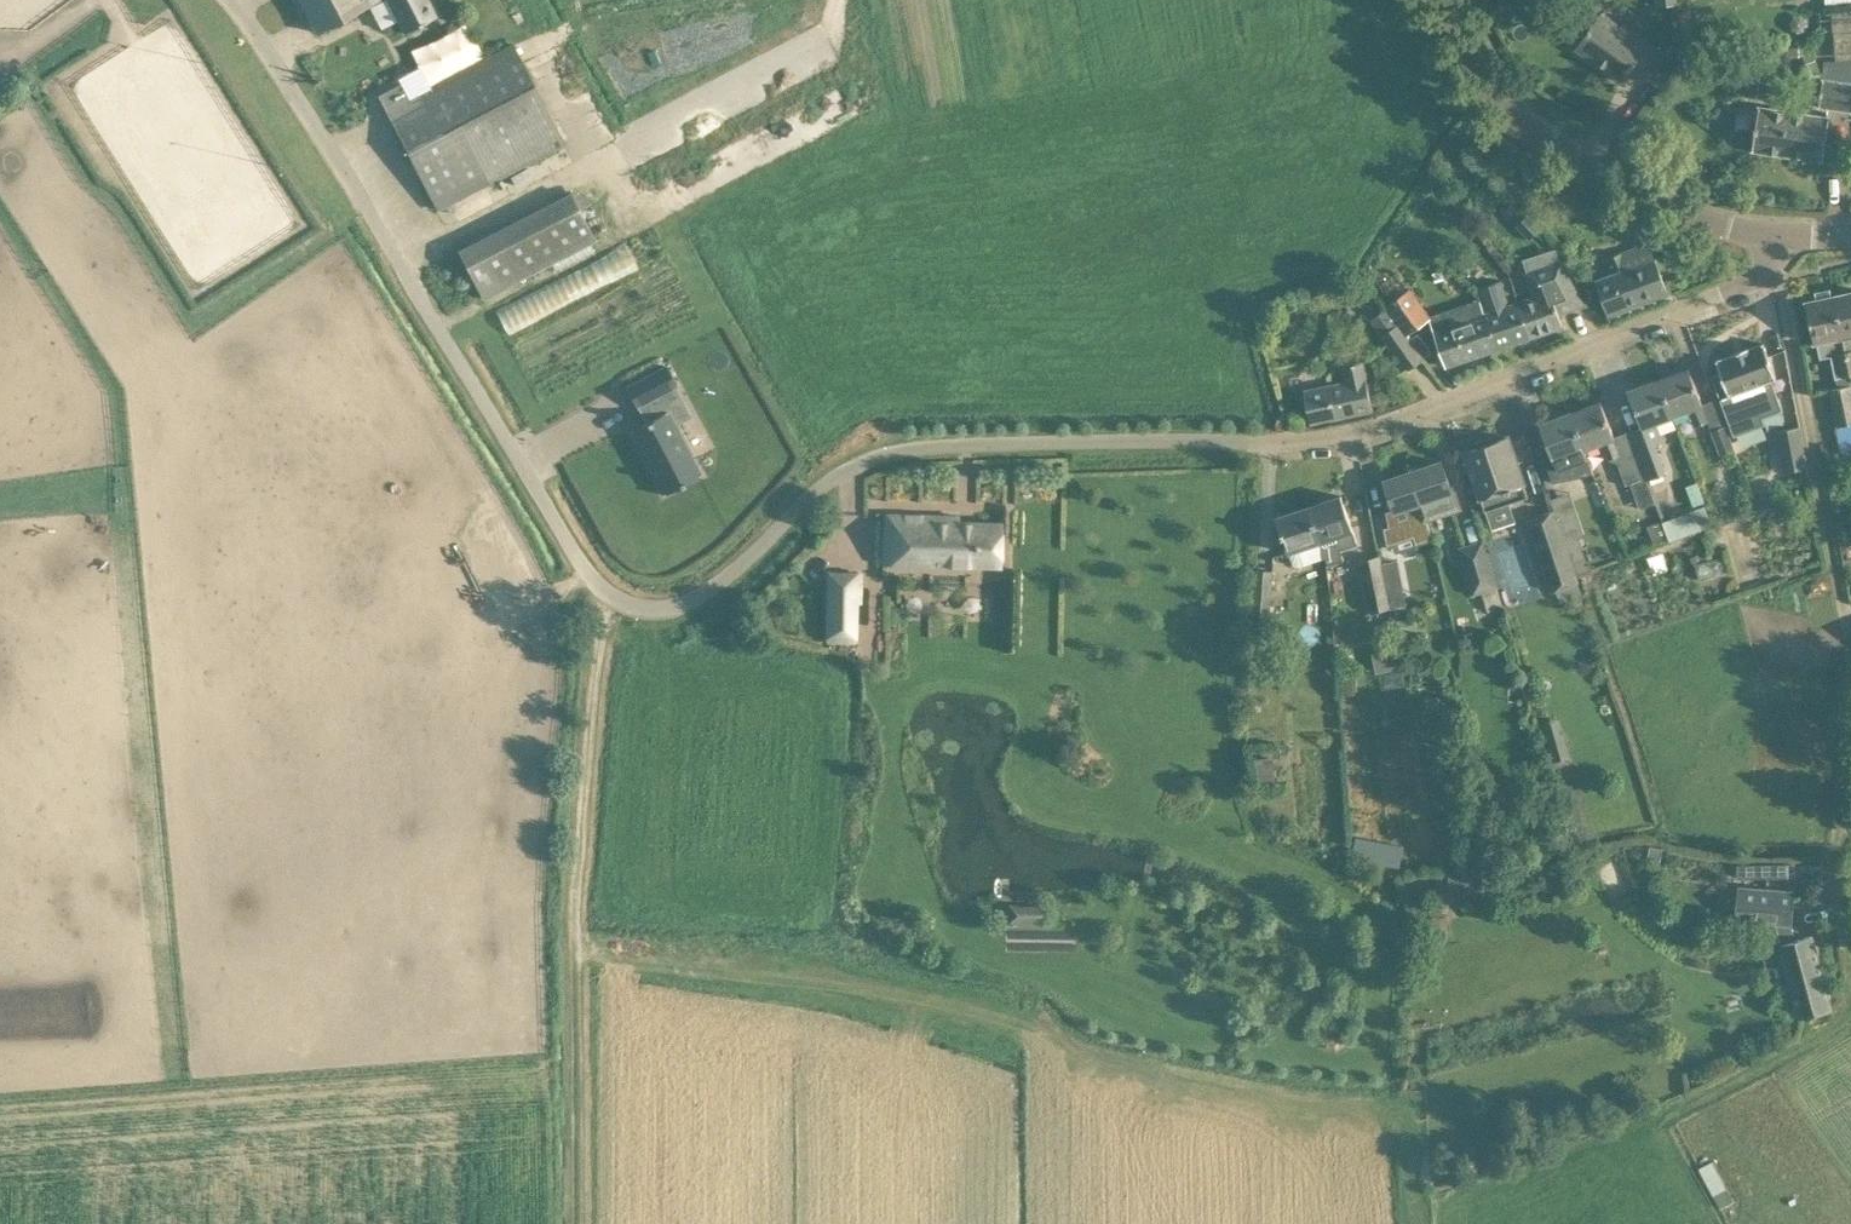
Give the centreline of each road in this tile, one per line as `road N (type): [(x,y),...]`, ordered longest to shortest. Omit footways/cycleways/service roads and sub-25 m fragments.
road 1 (unclassified): [(1775,234),(1760,276),(1365,431),(1287,442),(938,446),(874,458),(809,500),(714,585),(674,607),(649,609),(614,595),(587,568),(235,0)]
road 2 (track): [(609,591),(574,942),(578,1223)]
road 3 (tertiary): [(1775,234),(1705,221),(1620,191),(1548,148),(1501,105),(1440,0)]
road 4 (track): [(1768,267),(1782,283),(1850,642)]
road 5 (track): [(1850,688),(1824,917),(1850,1015)]
road 6 (track): [(1850,1021),(1699,1106)]

